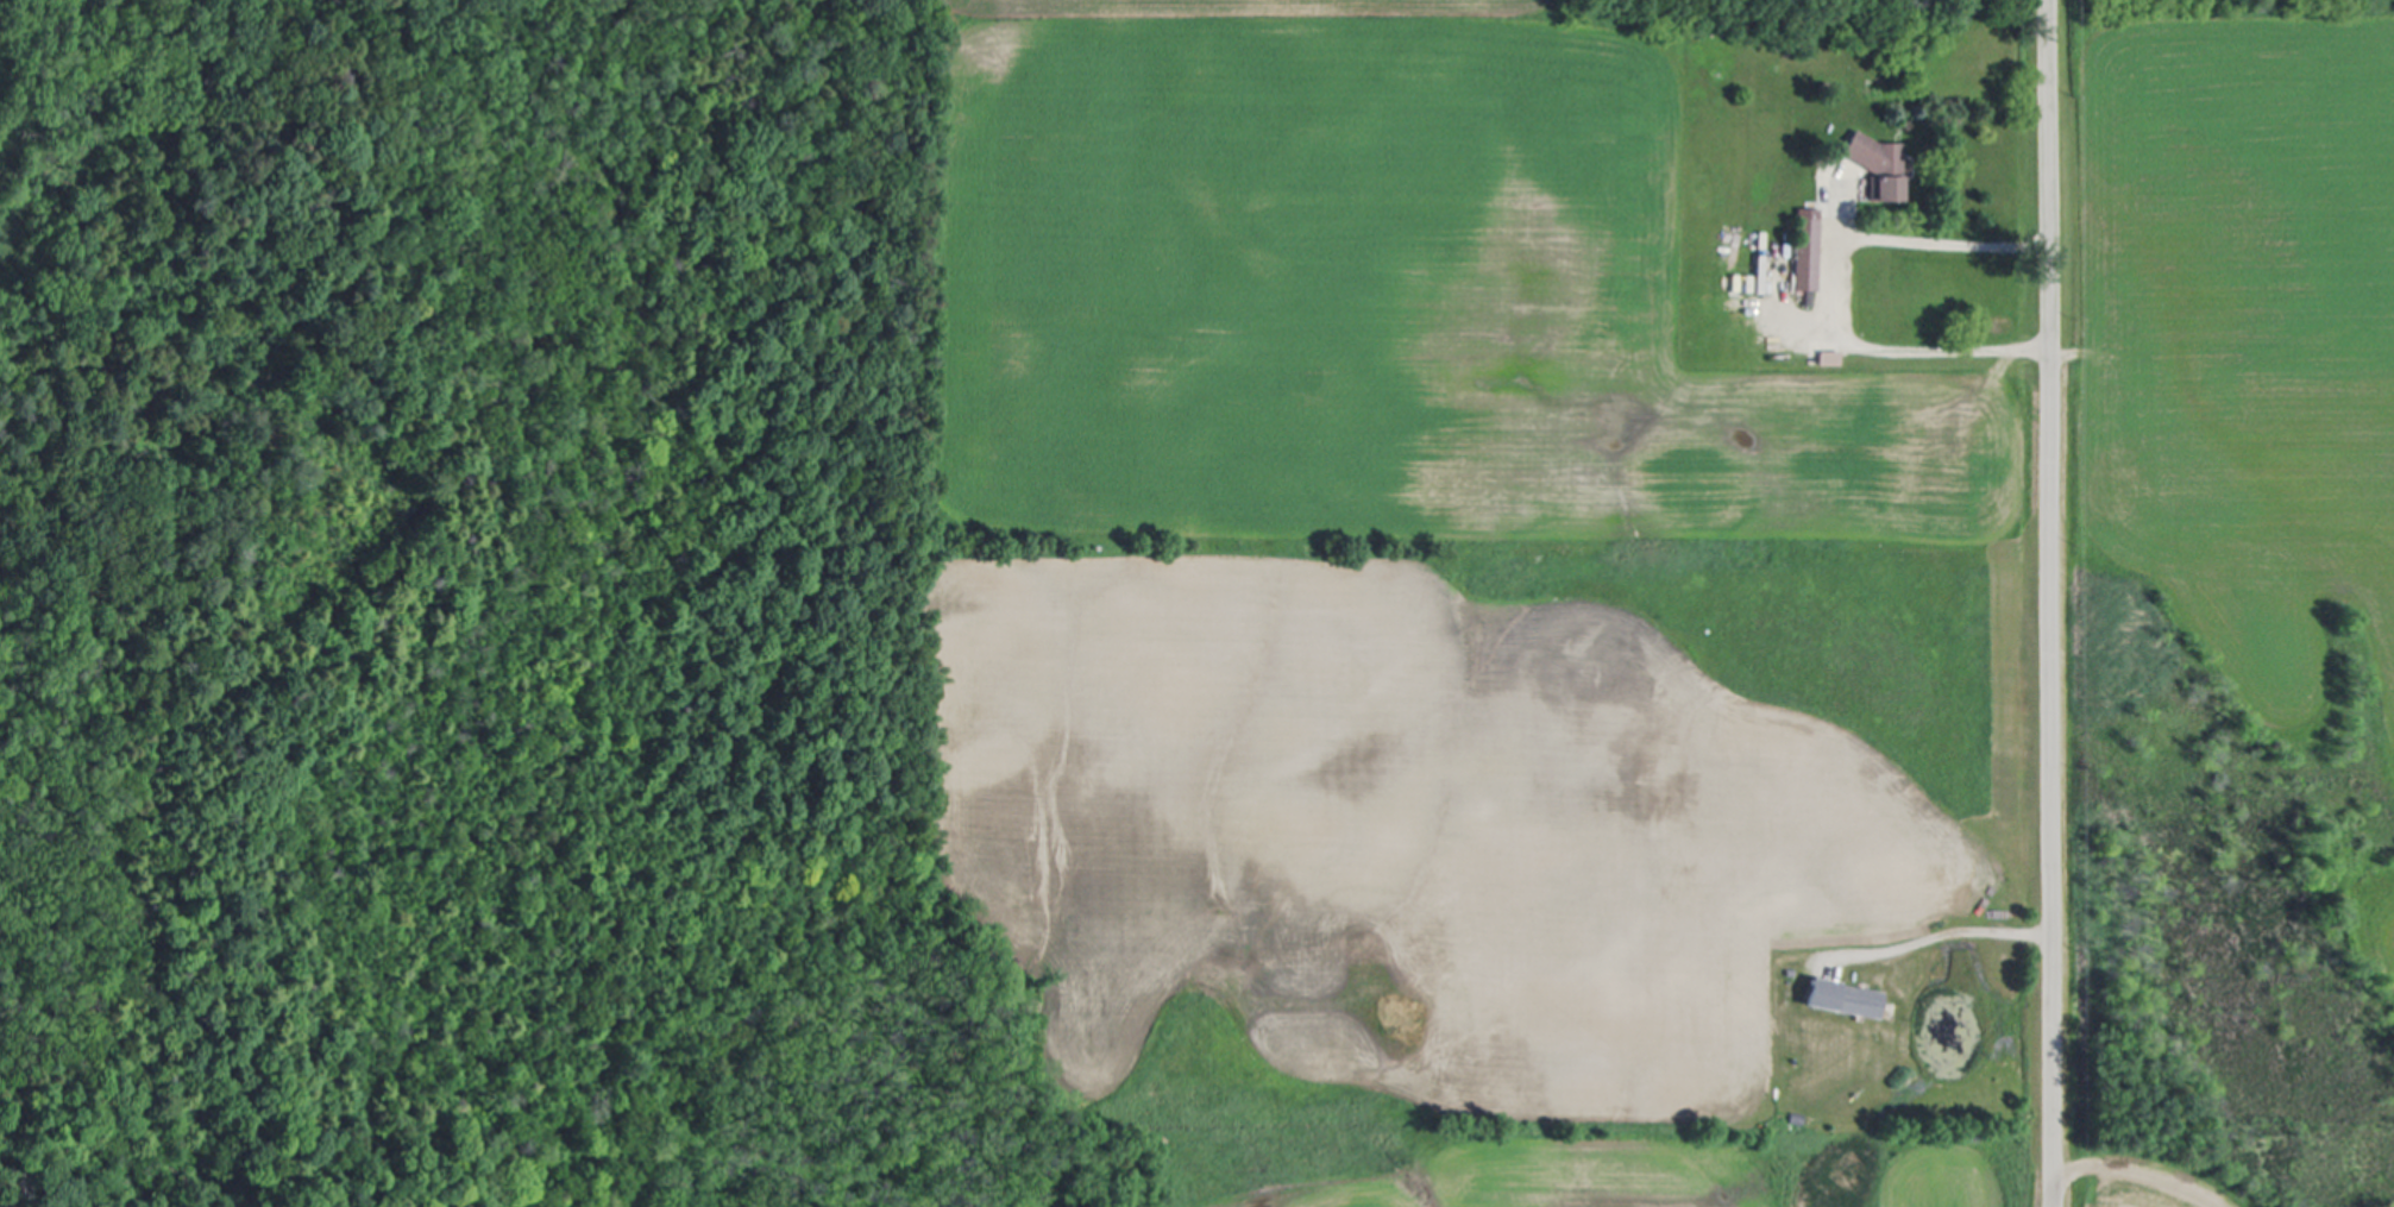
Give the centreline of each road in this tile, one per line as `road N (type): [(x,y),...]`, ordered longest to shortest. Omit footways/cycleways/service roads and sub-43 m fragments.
road 1 (residential): [(2055,1206),(2050,0)]

